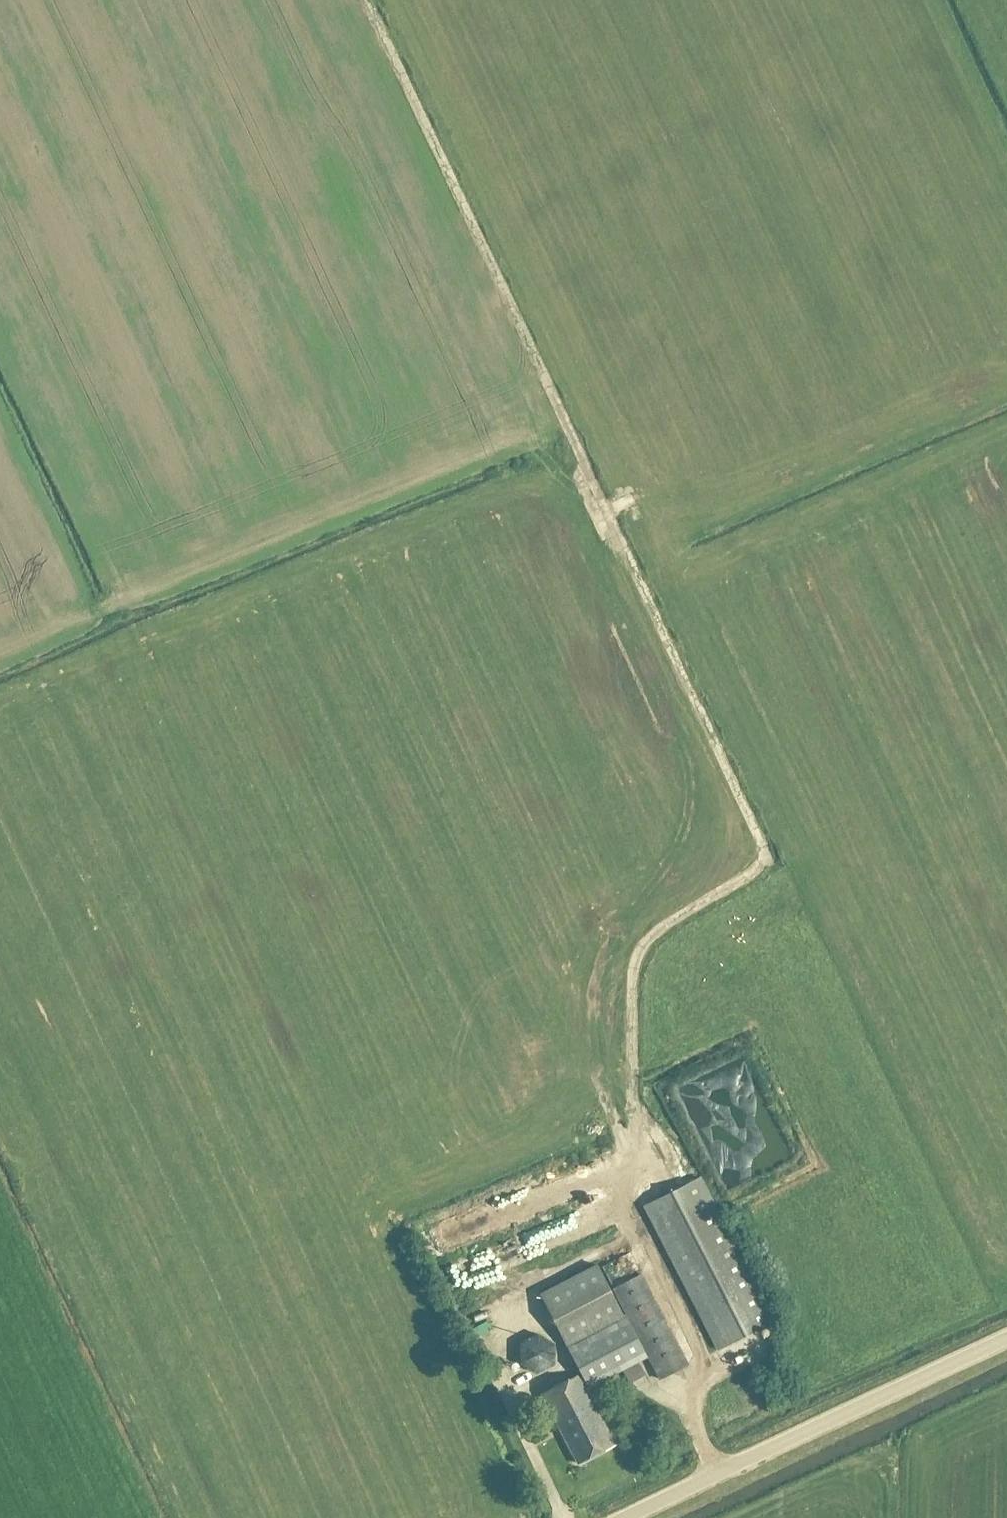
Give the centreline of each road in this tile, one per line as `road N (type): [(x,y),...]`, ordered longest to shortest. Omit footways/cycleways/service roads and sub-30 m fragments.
road 1 (tertiary): [(625,1517),(1006,1340)]

